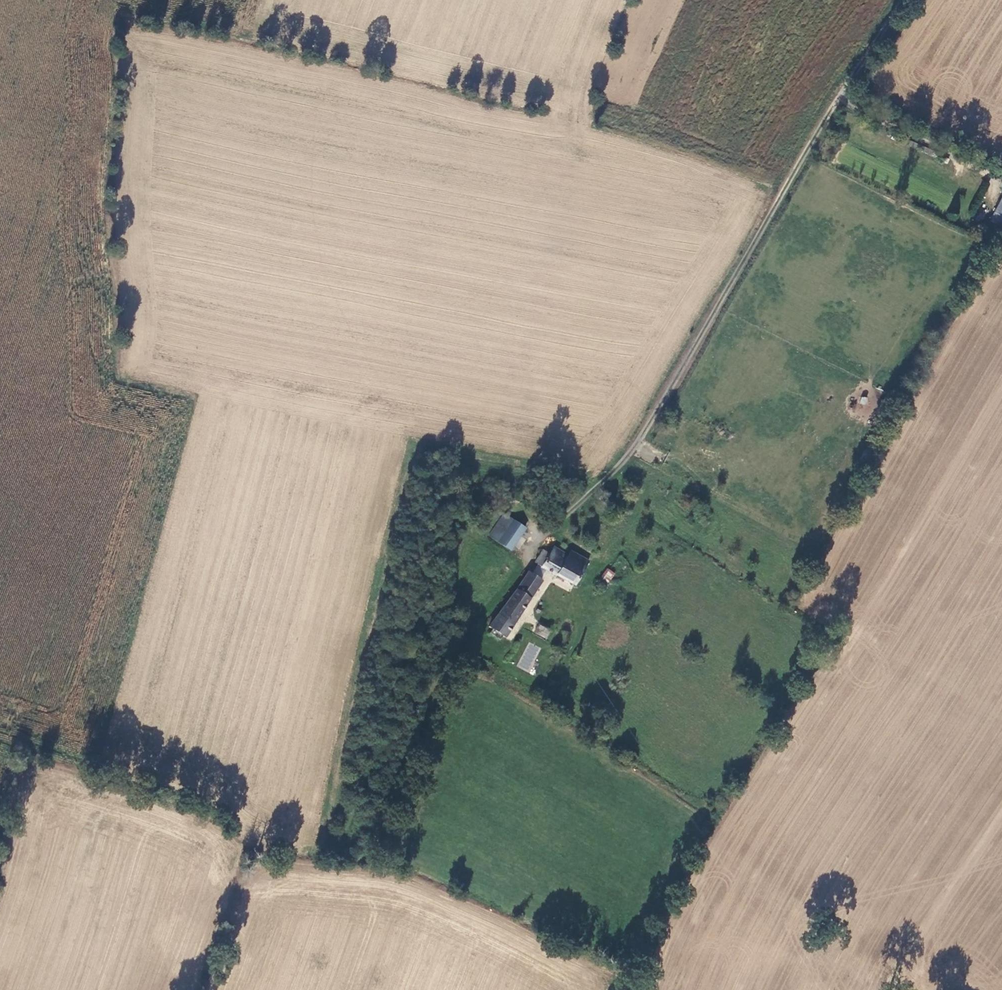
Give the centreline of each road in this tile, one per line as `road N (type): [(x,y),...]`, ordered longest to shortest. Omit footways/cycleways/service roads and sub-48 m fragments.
road 1 (track): [(905,0),(630,458),(559,528)]

